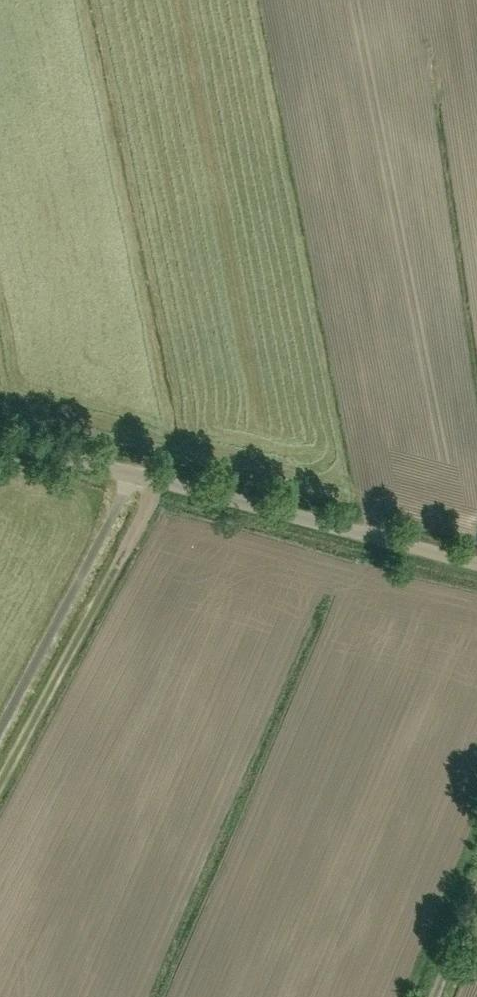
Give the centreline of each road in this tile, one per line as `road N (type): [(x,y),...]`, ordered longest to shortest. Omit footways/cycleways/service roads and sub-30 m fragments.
road 1 (unclassified): [(476,563),(130,476)]
road 2 (unclassified): [(0,724),(130,476)]
road 3 (unclassified): [(130,476),(0,441)]

